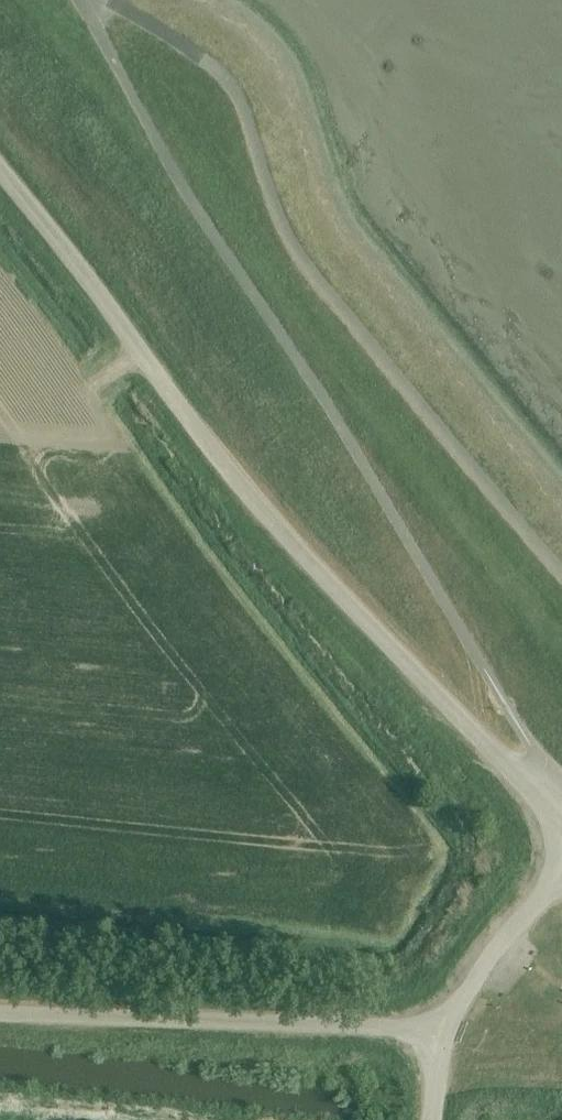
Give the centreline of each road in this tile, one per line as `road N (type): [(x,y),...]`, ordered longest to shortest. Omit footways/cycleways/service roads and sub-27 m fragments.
road 1 (unclassified): [(561,808),(318,391),(180,183),(80,0)]
road 2 (unclassified): [(561,827),(287,539),(0,183)]
road 3 (tertiary): [(446,1028),(0,1017)]
road 4 (unclassified): [(446,1028),(561,882)]

